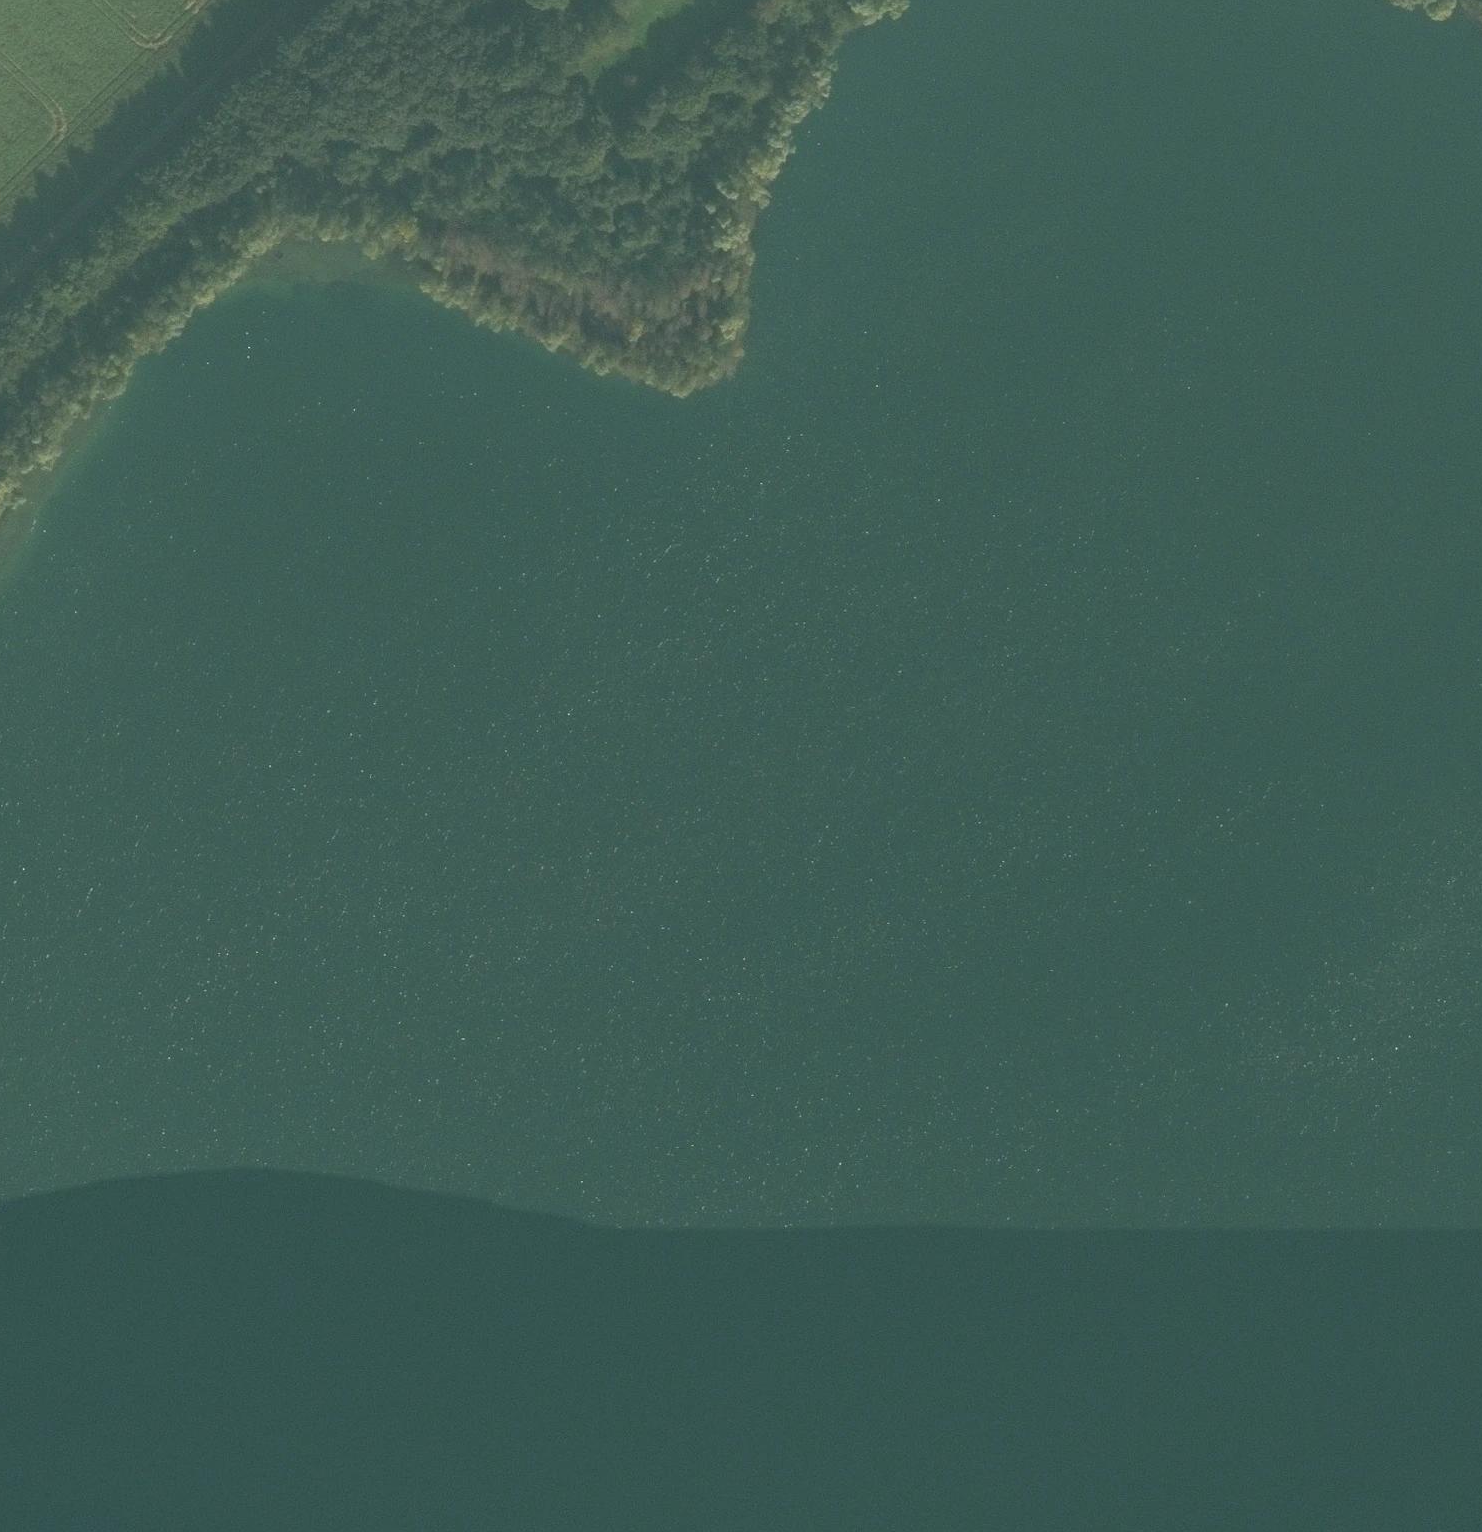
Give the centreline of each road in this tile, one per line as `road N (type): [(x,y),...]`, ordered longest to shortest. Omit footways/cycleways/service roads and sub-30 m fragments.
road 1 (unclassified): [(297,0),(0,287)]

